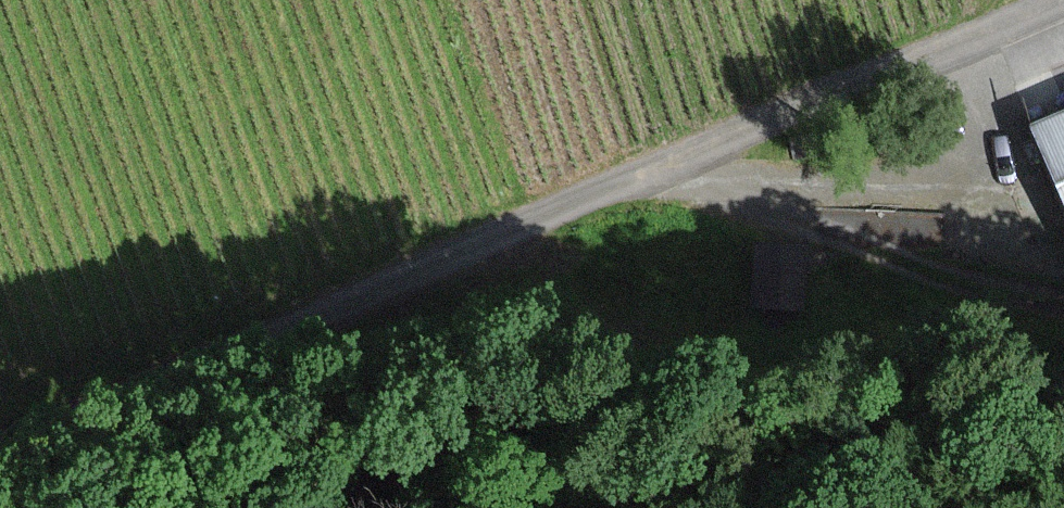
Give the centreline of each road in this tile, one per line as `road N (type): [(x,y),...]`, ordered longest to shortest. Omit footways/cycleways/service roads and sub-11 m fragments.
road 1 (unclassified): [(246,375),(1063,1)]
road 2 (track): [(676,178),(970,286),(1063,304)]
road 3 (unclassified): [(246,375),(0,462)]

